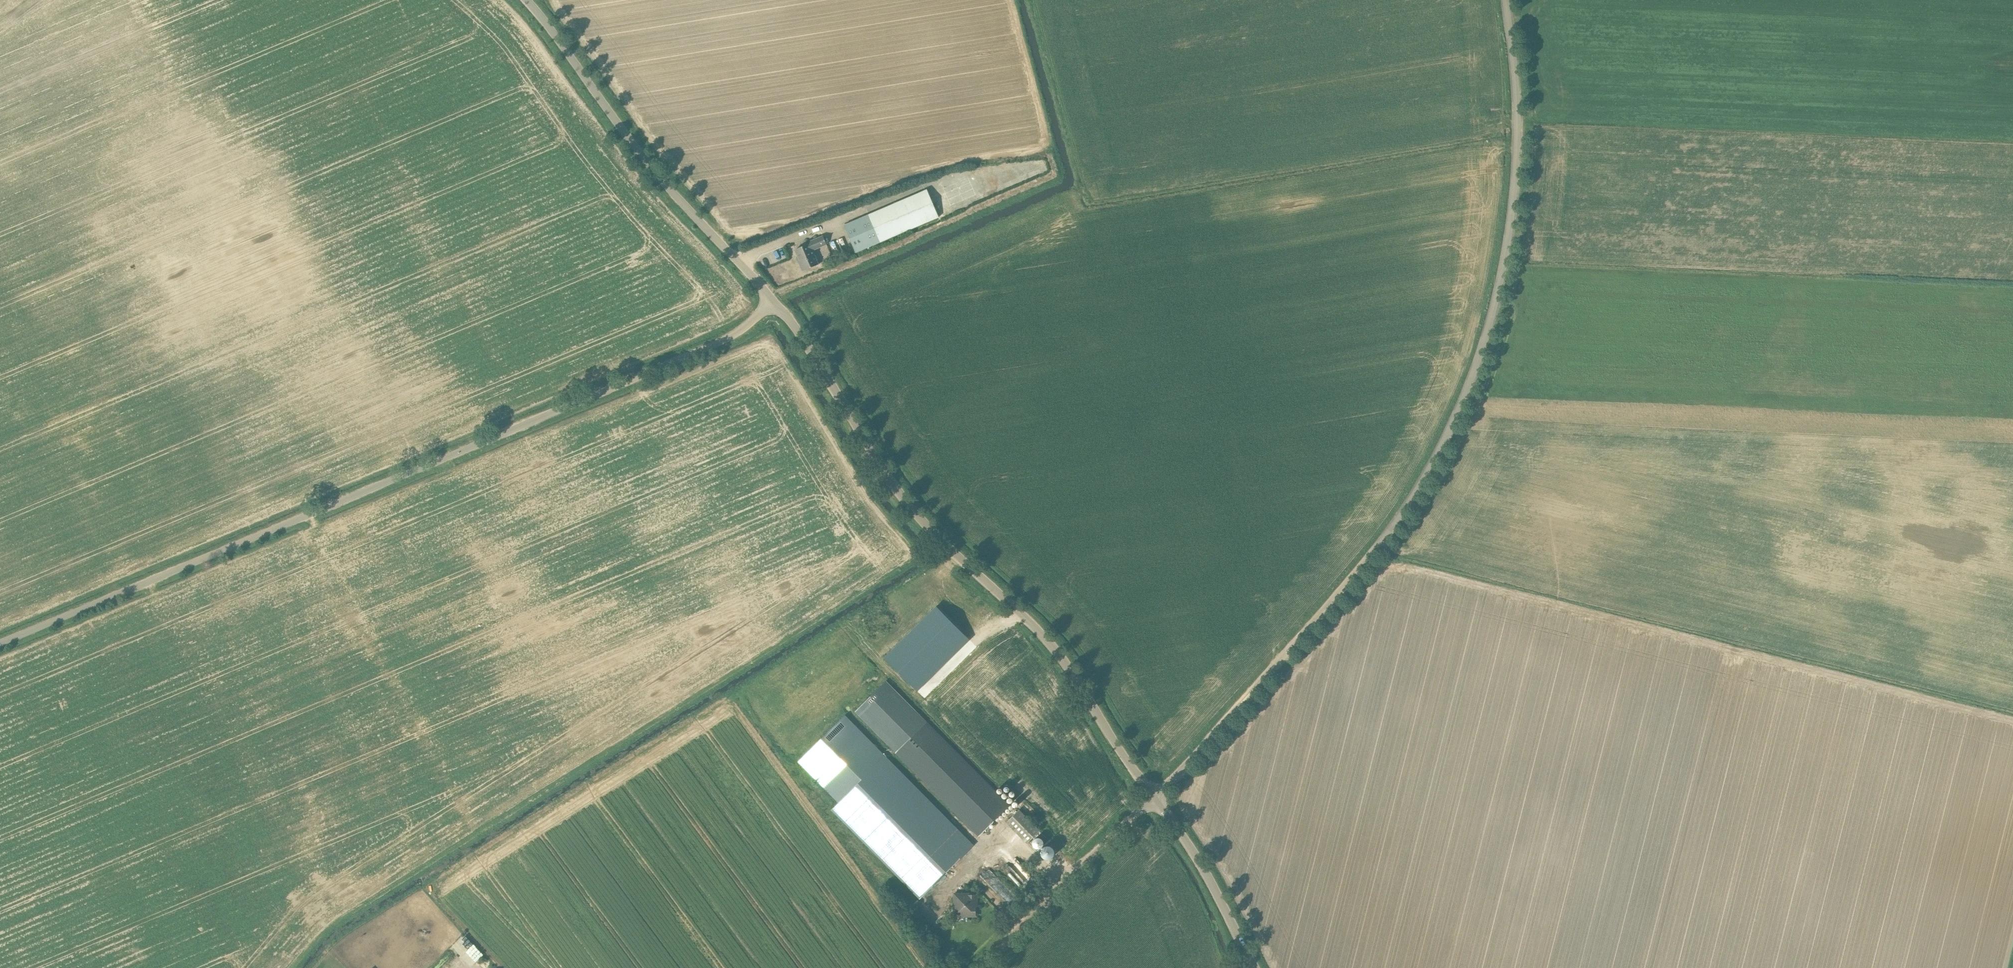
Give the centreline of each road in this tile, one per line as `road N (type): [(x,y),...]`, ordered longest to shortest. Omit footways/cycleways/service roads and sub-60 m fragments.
road 1 (unclassified): [(1155,796),(1387,534),(1457,412),(1491,319),(1509,233),(1518,132),(1506,0)]
road 2 (unclassified): [(0,643),(701,350),(775,302)]
road 3 (unclassified): [(1155,796),(1061,657),(910,507),(775,302)]
road 4 (unclassified): [(775,302),(664,183),(527,0)]
road 5 (unclassified): [(980,967),(1155,796)]
road 6 (unclassified): [(1255,967),(1155,796)]

